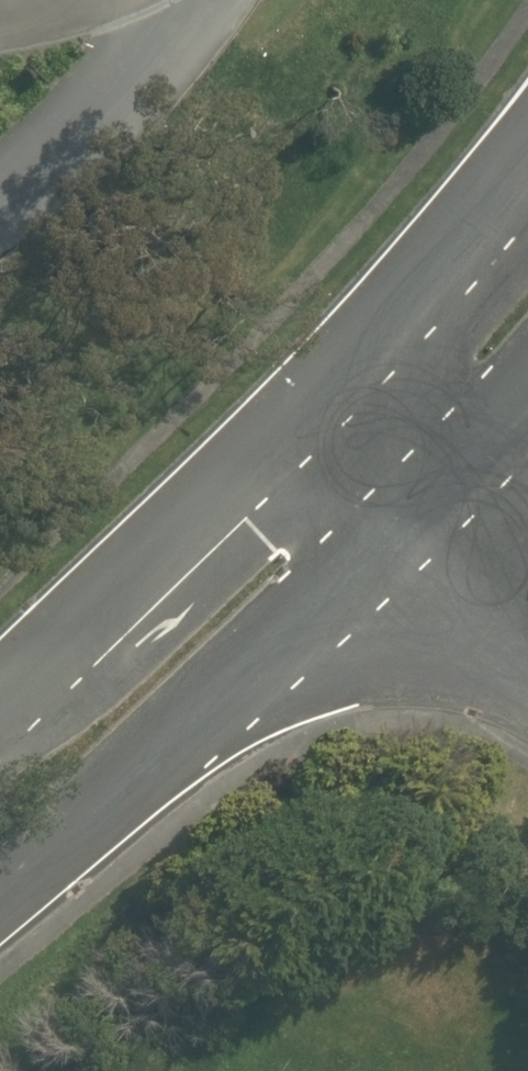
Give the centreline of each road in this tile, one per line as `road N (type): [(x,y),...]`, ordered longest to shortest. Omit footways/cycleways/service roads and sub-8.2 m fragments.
road 1 (unclassified): [(422,497),(305,638),(0,906)]
road 2 (unclassified): [(0,738),(337,397)]
road 3 (unclassified): [(337,397),(527,180)]
road 4 (unclassified): [(527,373),(422,497)]
road 5 (residential): [(422,497),(527,602)]
road 6 (residential): [(337,397),(422,497)]

